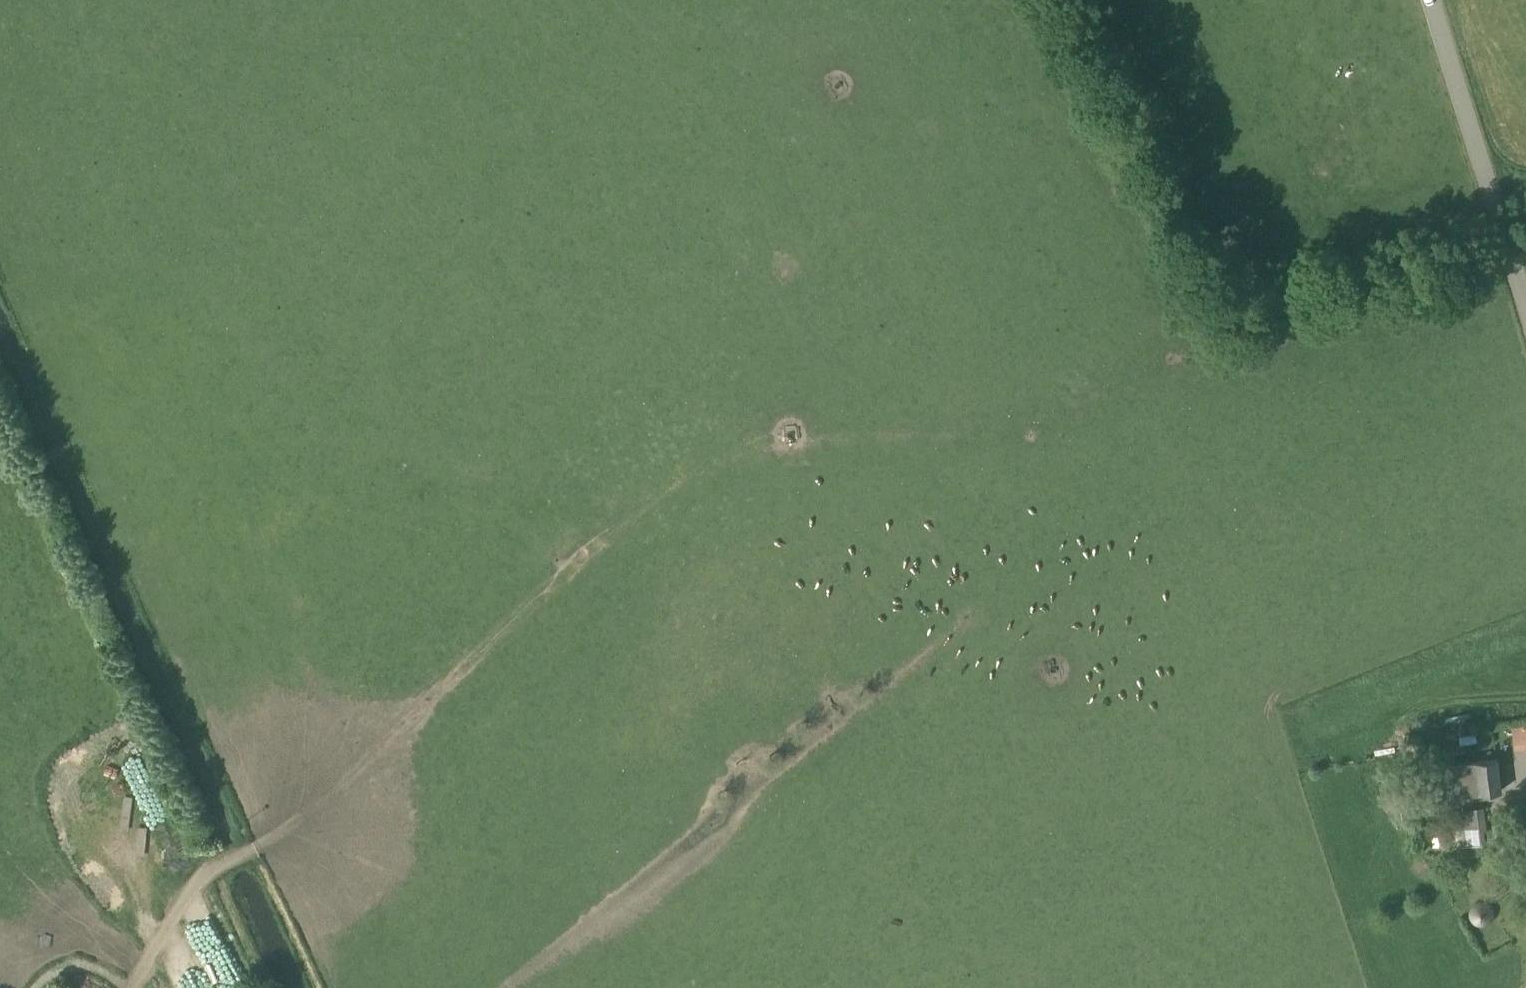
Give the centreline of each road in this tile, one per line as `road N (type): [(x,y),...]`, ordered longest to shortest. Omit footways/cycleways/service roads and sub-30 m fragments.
road 1 (unclassified): [(1525,310),(1431,0)]

